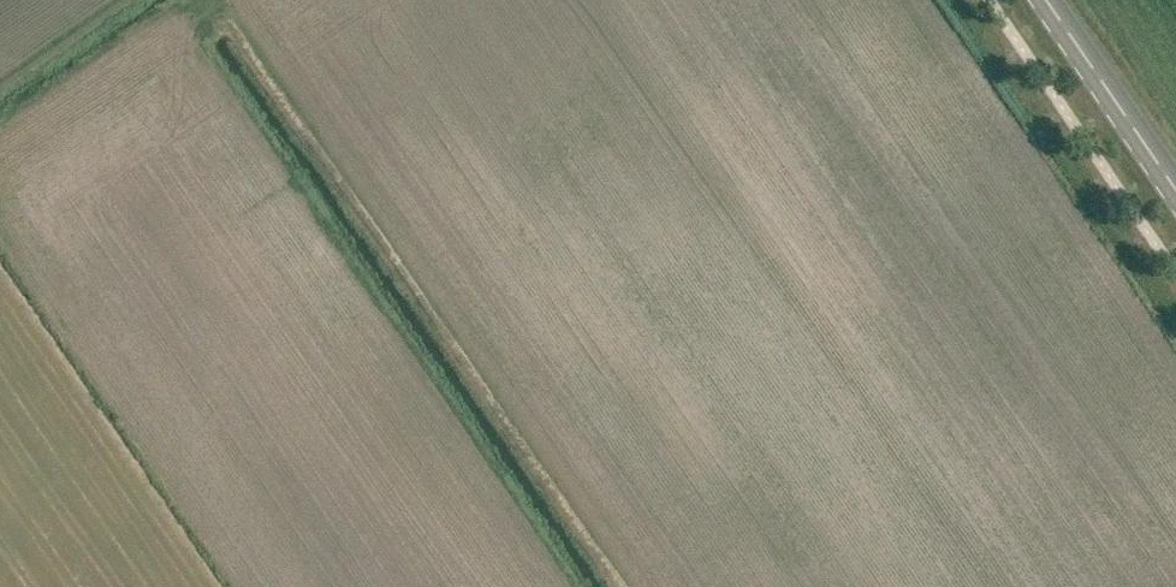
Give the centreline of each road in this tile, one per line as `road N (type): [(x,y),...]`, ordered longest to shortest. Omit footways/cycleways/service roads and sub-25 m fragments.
road 1 (primary): [(1175,188),(1048,0)]

